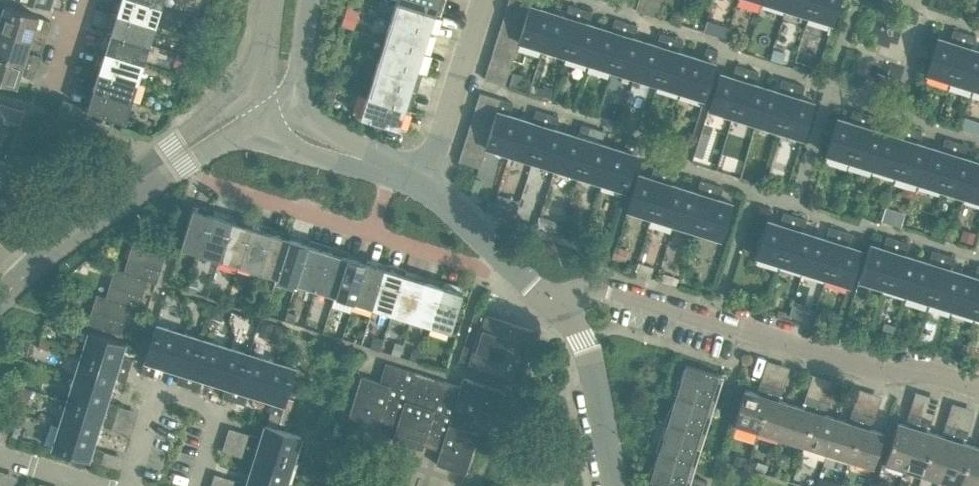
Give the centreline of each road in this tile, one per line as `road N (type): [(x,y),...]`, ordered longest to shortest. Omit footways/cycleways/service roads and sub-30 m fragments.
road 1 (residential): [(563,313),(582,294),(611,290),(858,366),(978,387)]
road 2 (tertiary): [(21,279),(81,222),(260,102)]
road 3 (residential): [(196,485),(220,416),(214,406),(175,391),(156,391),(127,473)]
road 4 (residential): [(563,313),(424,181)]
road 5 (residential): [(480,0),(424,181)]
road 6 (residential): [(424,181),(328,149),(260,102)]
road 7 (residential): [(613,485),(586,359),(563,313)]

